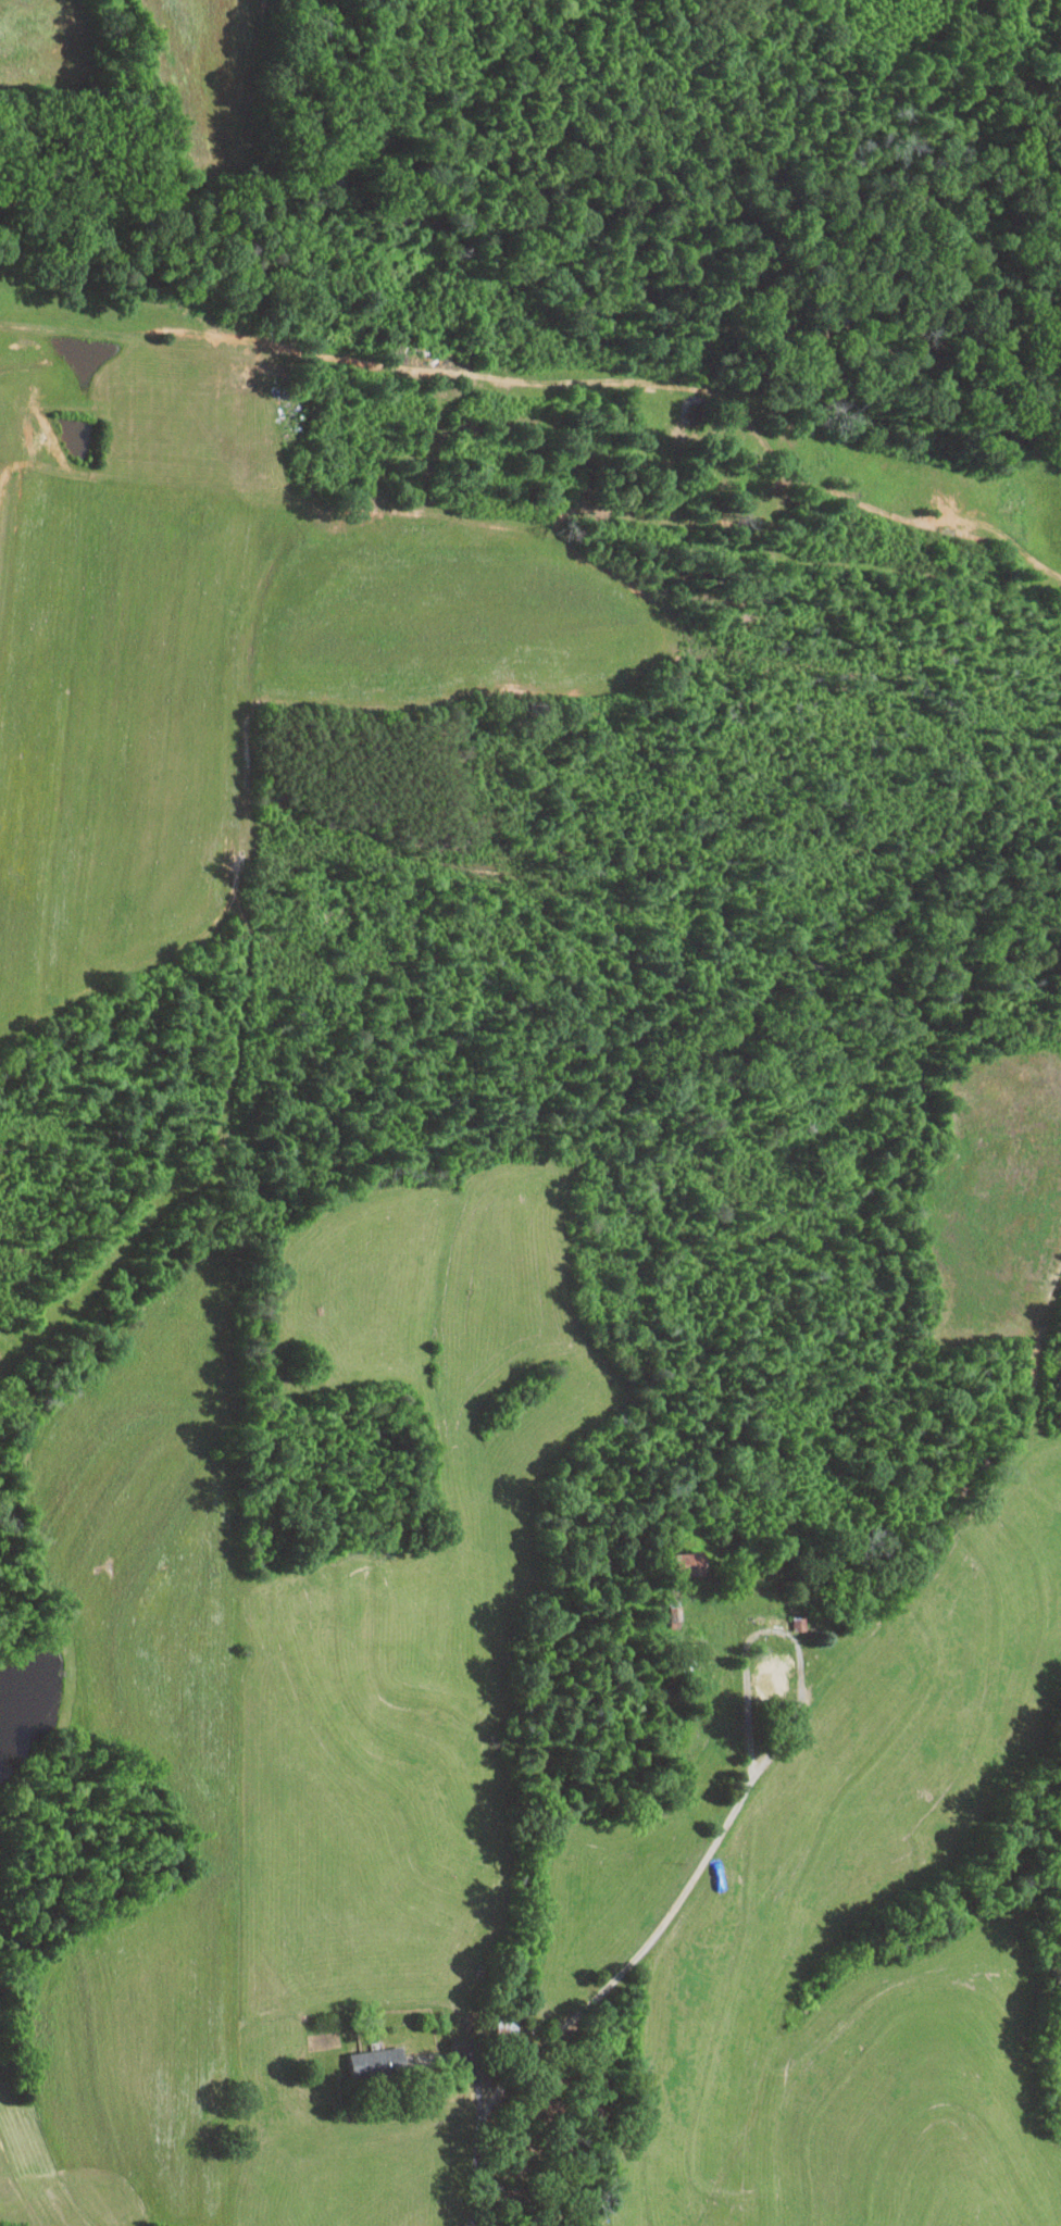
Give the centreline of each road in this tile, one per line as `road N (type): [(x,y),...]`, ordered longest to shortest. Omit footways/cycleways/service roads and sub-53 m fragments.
road 1 (residential): [(476,2225),(480,2127),(490,2109),(679,1903),(754,1777)]
road 2 (residential): [(754,1777),(786,1731),(799,1689),(799,1650),(790,1634),(775,1628),(746,1642),(754,1777)]

